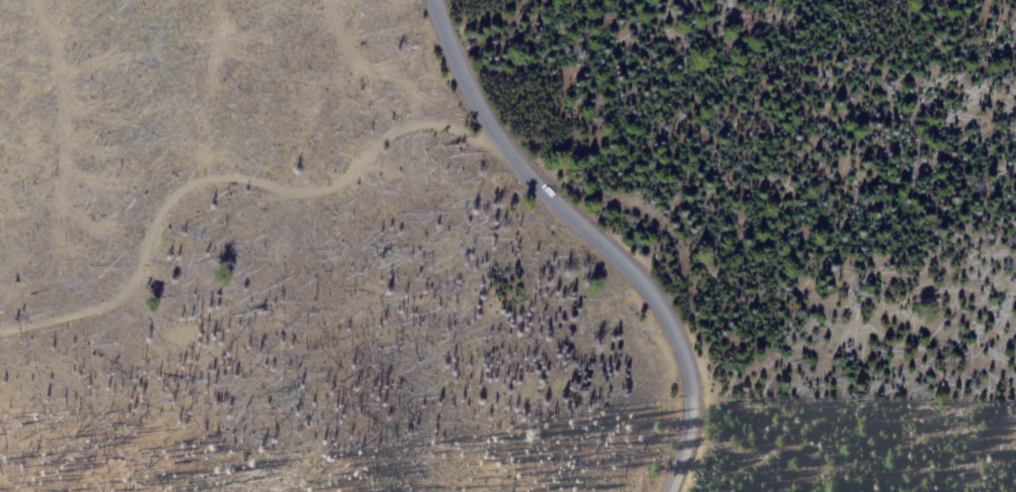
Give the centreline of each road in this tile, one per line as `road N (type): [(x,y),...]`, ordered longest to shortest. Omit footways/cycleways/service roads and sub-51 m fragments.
road 1 (track): [(0,332),(110,298),(137,270),(166,204),(199,180),(314,189),(354,169),(380,140),(430,128),(508,152)]
road 2 (residential): [(433,0),(453,66),(480,114),(537,189),(622,260),(669,324),(692,418),(669,491)]

